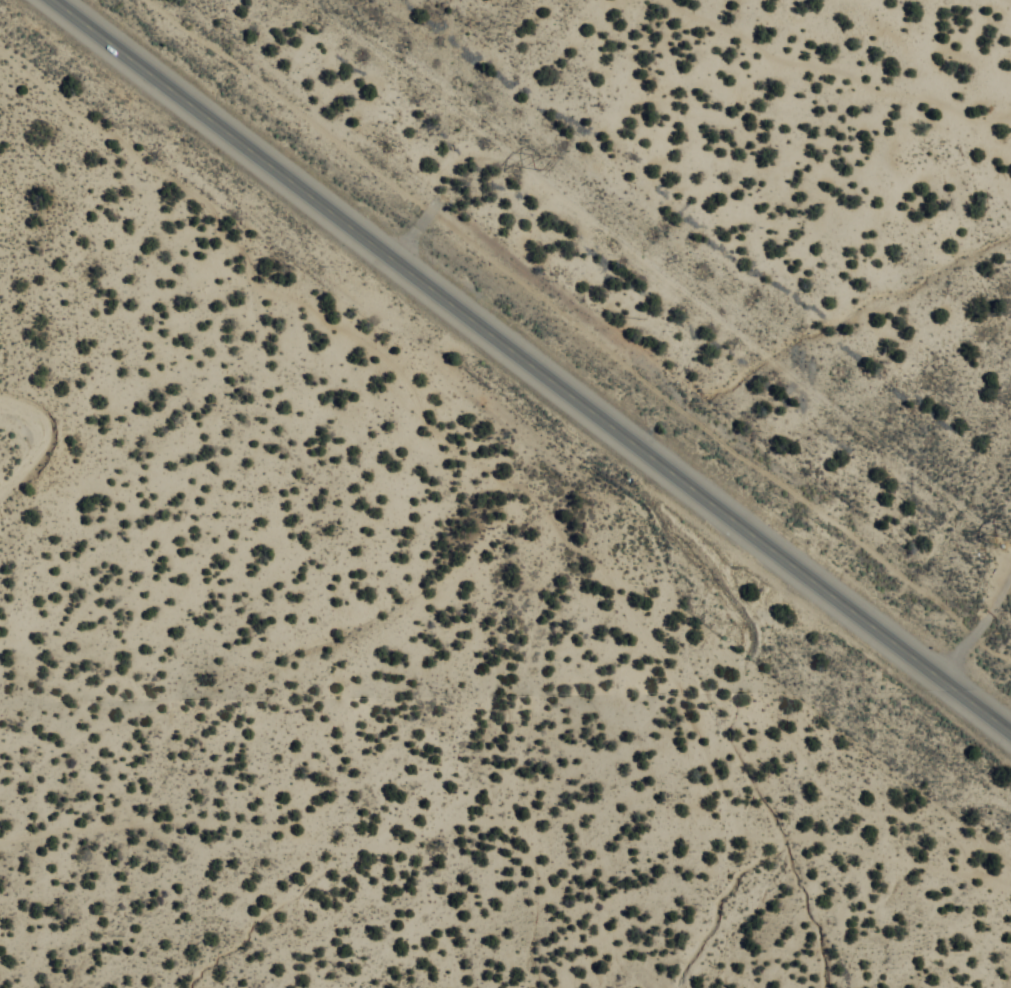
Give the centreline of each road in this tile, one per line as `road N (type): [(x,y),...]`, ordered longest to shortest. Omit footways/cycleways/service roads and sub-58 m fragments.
road 1 (primary): [(1010,732),(53,0)]

